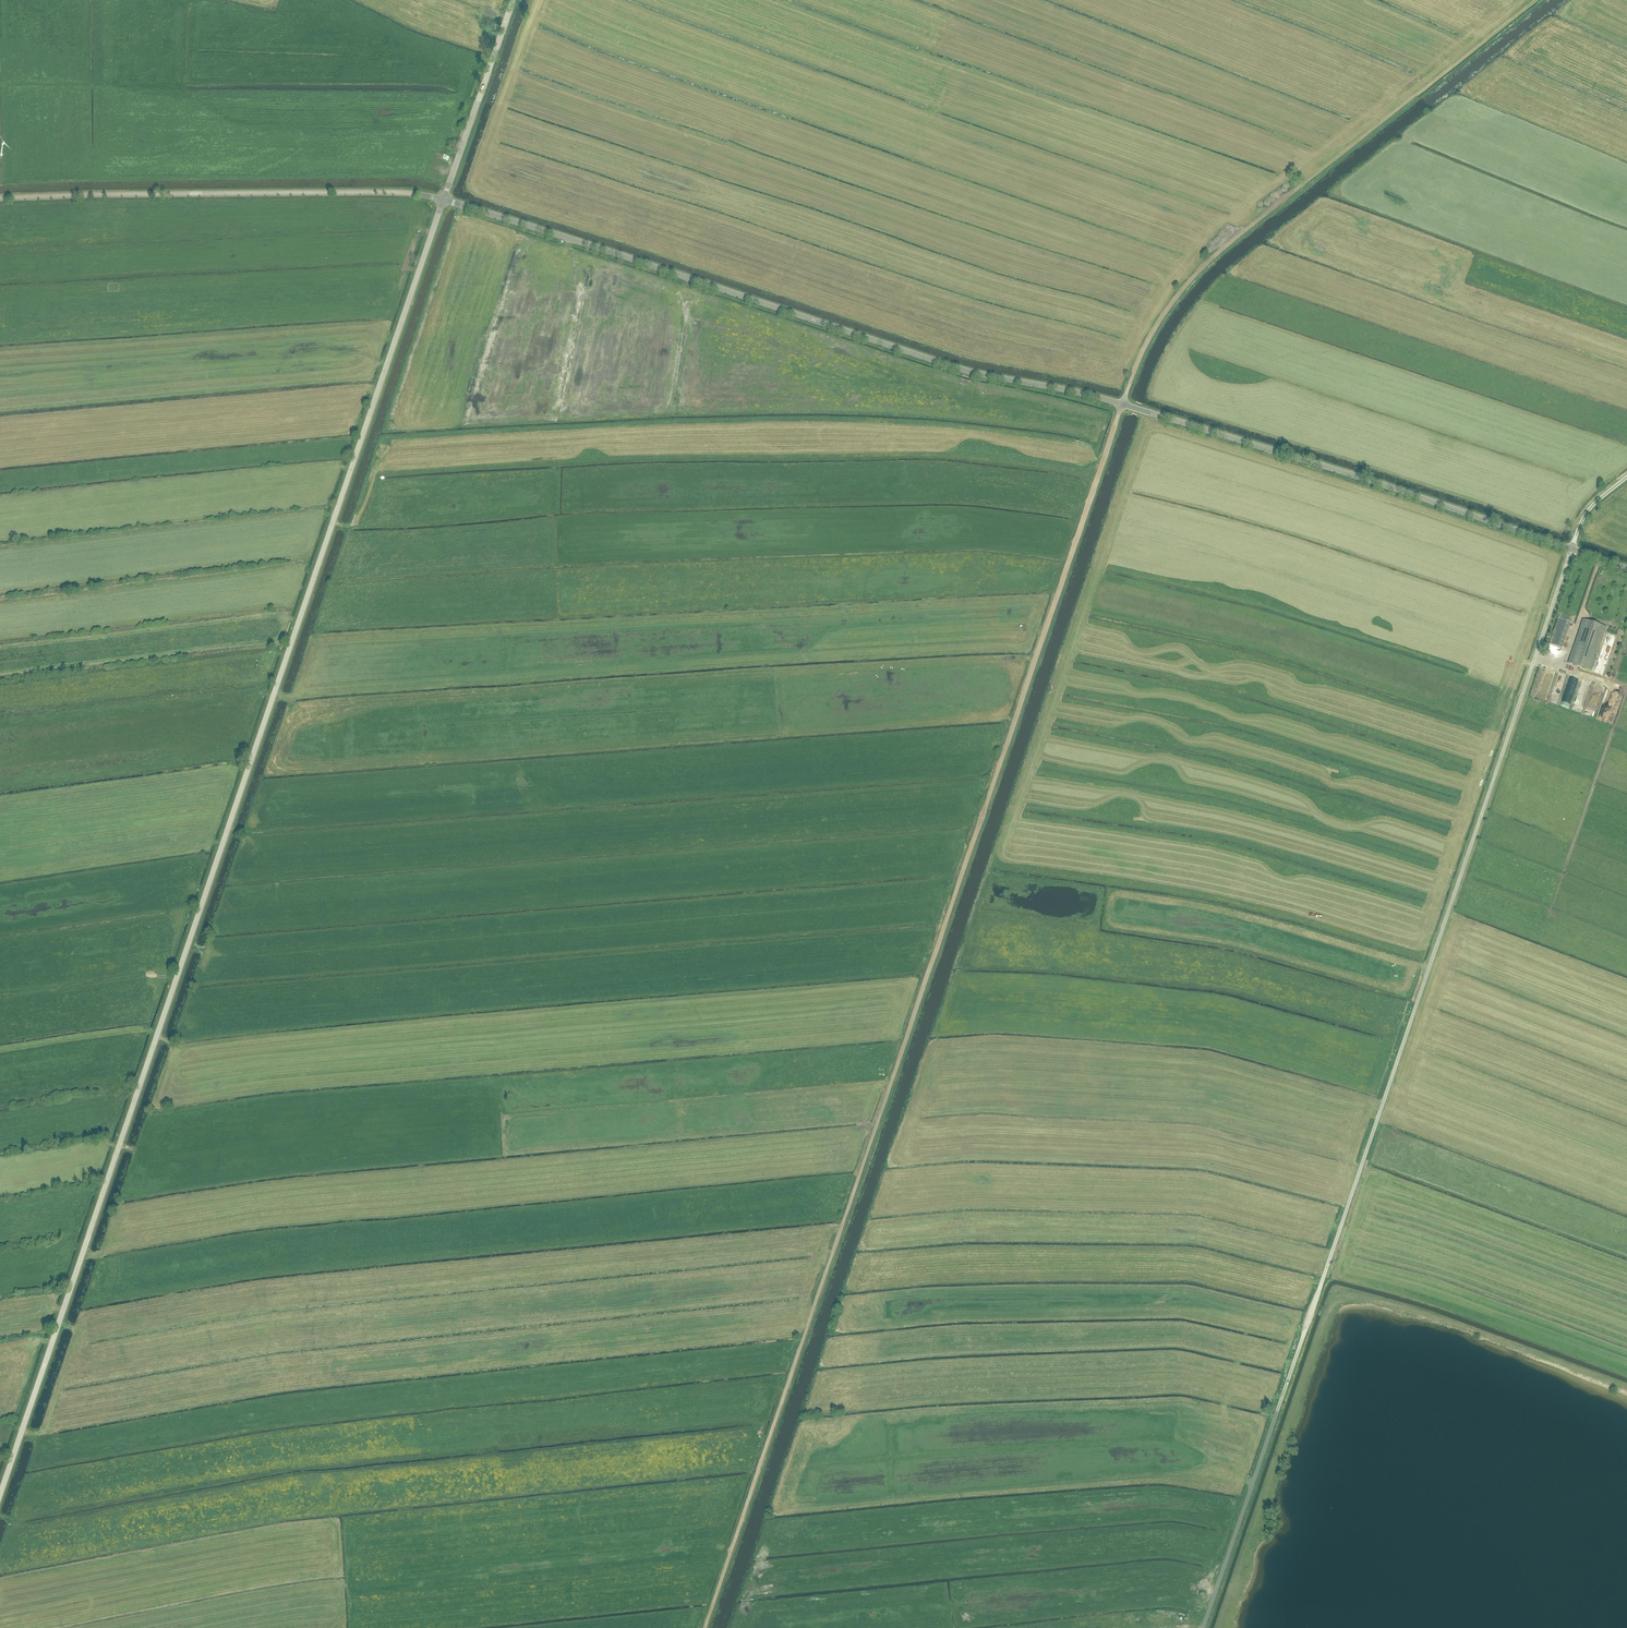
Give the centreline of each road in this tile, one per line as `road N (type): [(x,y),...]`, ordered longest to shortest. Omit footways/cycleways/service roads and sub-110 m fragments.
road 1 (track): [(704,1627),(1153,329),(1193,272),(1534,0)]
road 2 (unclassified): [(0,1489),(443,200)]
road 3 (unclassified): [(1626,569),(1322,466),(1092,396),(961,369),(443,200)]
road 4 (track): [(1308,1320),(1579,527),(1592,504),(1626,476)]
road 5 (unclassified): [(0,198),(425,196)]
road 6 (unclassified): [(1202,1627),(1308,1320)]
road 7 (unclassified): [(443,200),(512,0)]

